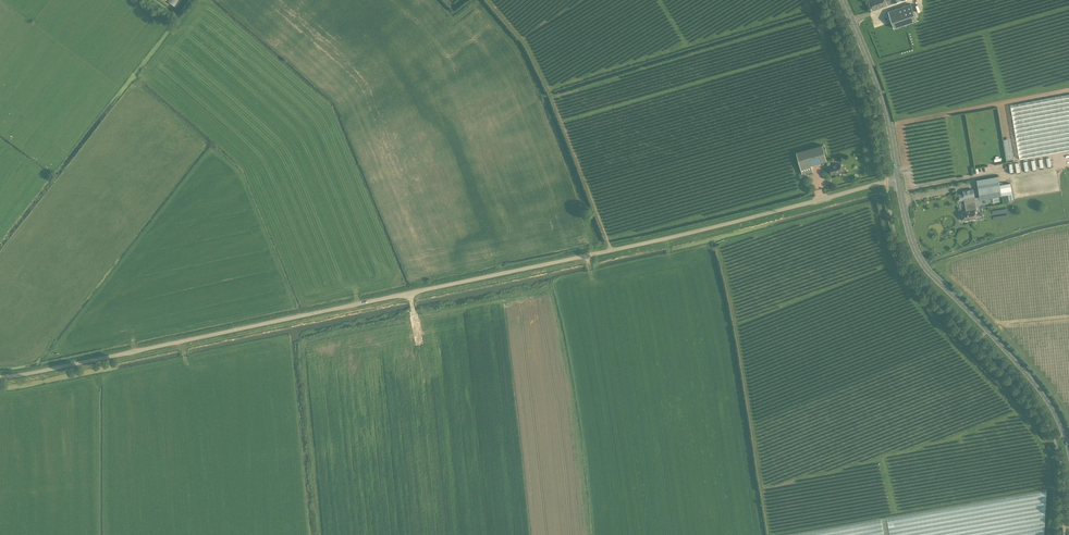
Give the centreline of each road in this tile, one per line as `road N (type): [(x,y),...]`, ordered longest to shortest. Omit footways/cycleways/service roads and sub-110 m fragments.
road 1 (unclassified): [(0,377),(629,246),(898,179)]
road 2 (track): [(409,293),(415,318),(303,341),(320,534)]
road 3 (secondary): [(1068,447),(1043,393),(918,256),(898,179)]
road 4 (secondary): [(898,179),(882,97),(843,0)]

